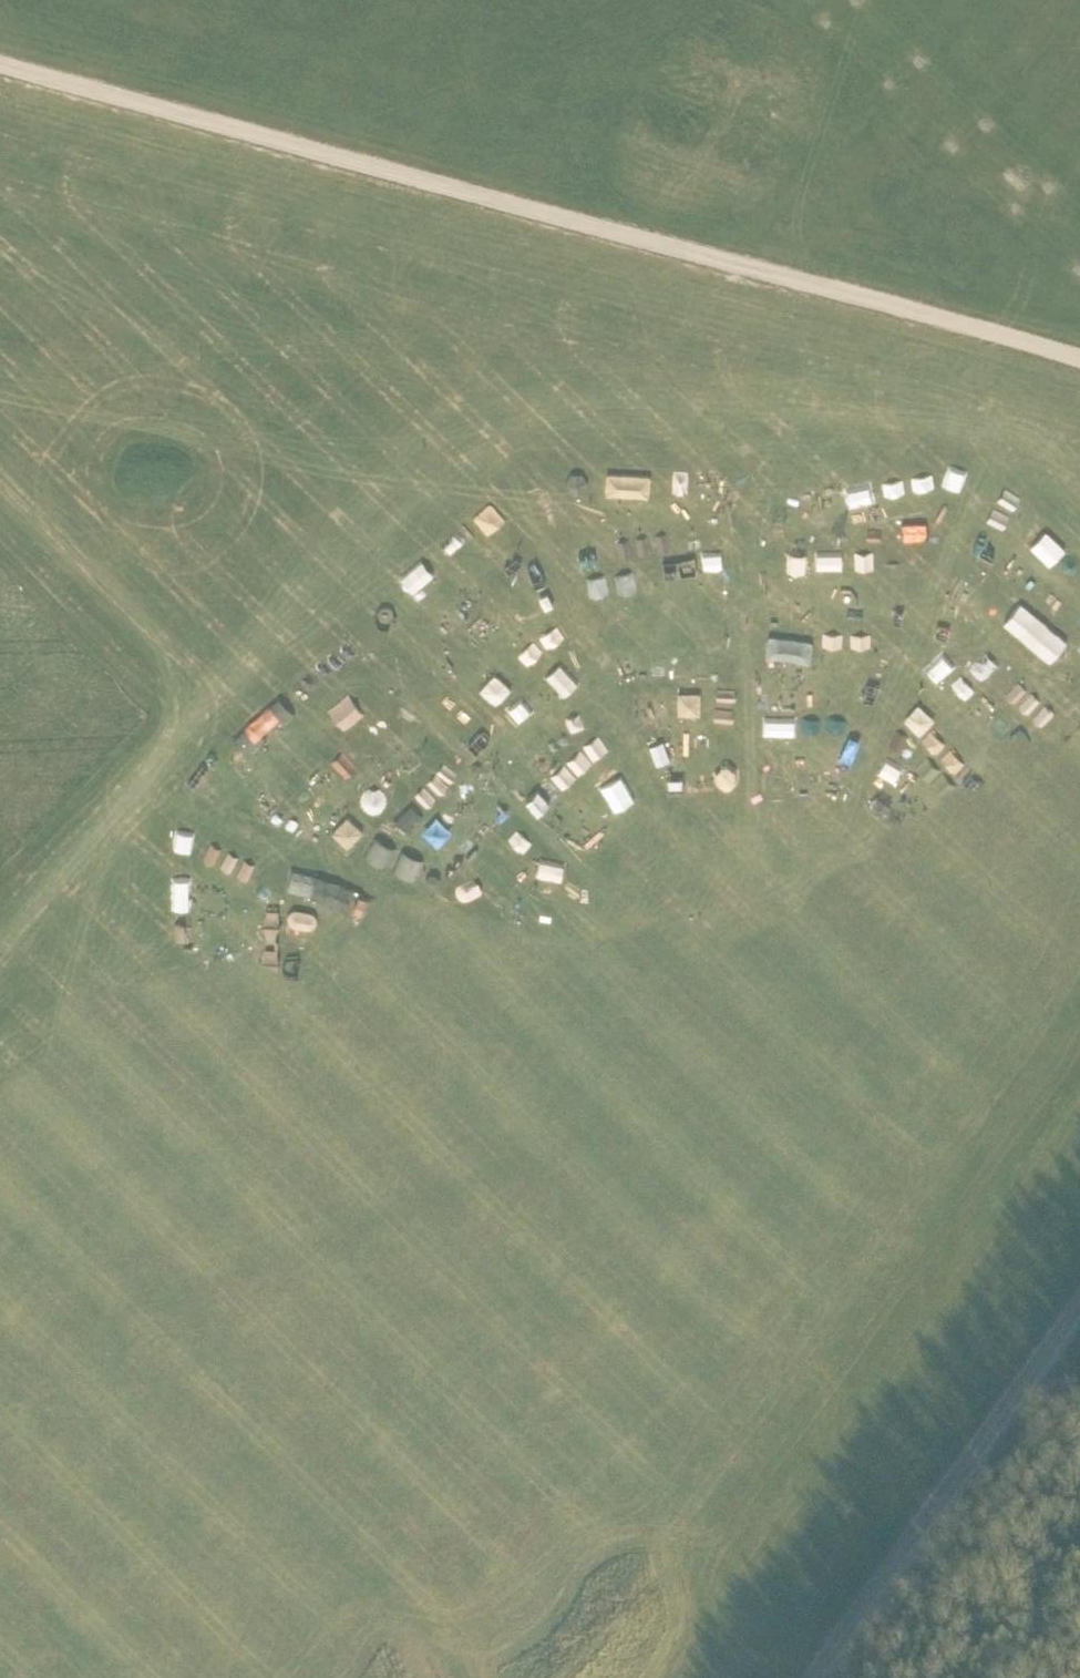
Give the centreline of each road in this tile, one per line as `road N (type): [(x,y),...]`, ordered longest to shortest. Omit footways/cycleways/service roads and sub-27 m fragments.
road 1 (track): [(1079,370),(0,66)]
road 2 (track): [(824,1677),(1079,1343)]

